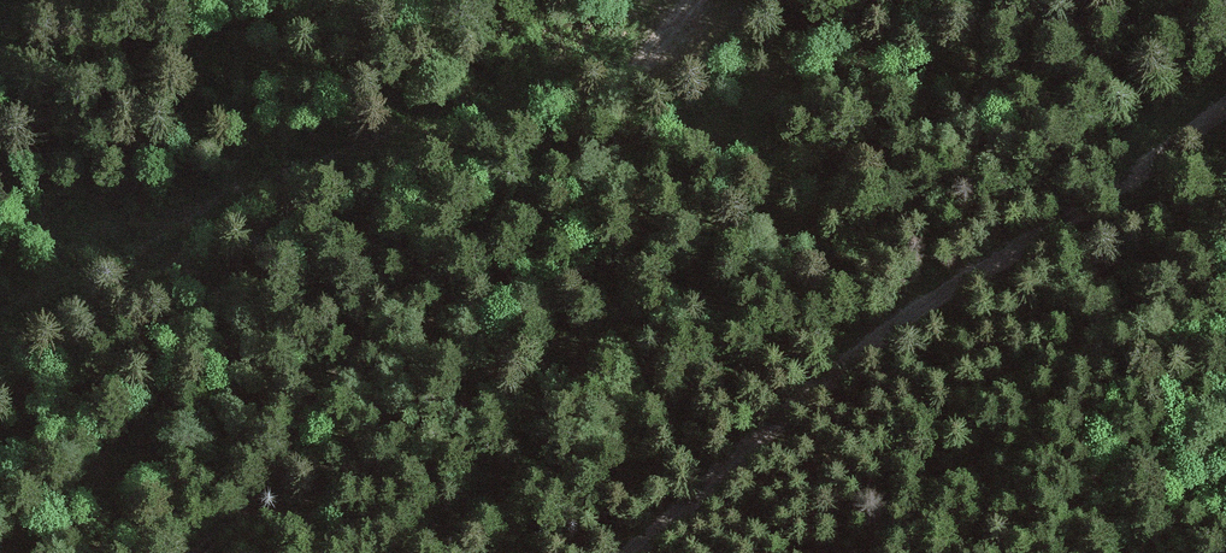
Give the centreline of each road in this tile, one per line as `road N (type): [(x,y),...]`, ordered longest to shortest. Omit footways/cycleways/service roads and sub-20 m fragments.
road 1 (track): [(714,15),(209,222),(0,328)]
road 2 (track): [(635,552),(886,360),(960,291),(1098,202),(1225,101)]
road 3 (track): [(714,15),(254,552)]

